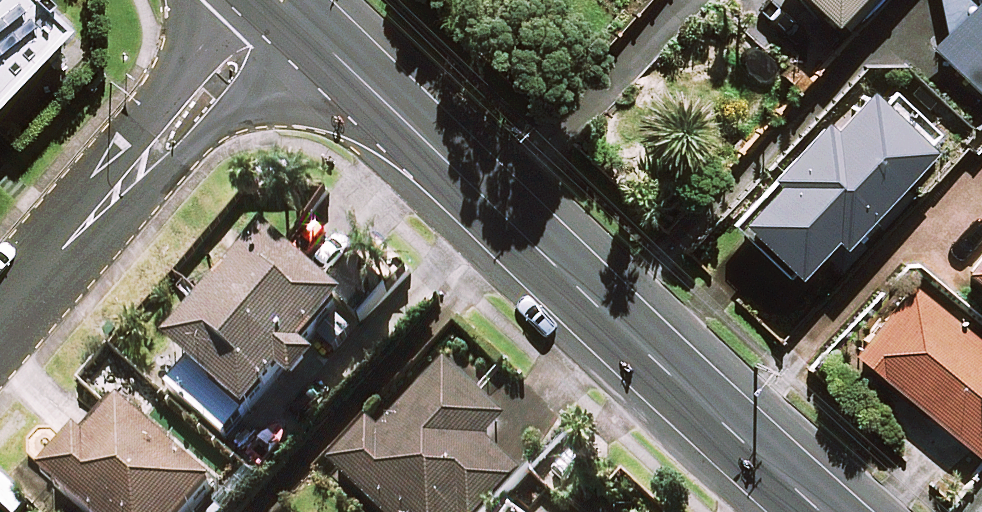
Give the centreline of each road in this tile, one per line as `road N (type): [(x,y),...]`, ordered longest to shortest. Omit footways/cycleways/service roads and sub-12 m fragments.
road 1 (tertiary): [(290,10),(820,511)]
road 2 (residential): [(290,10),(0,321)]

